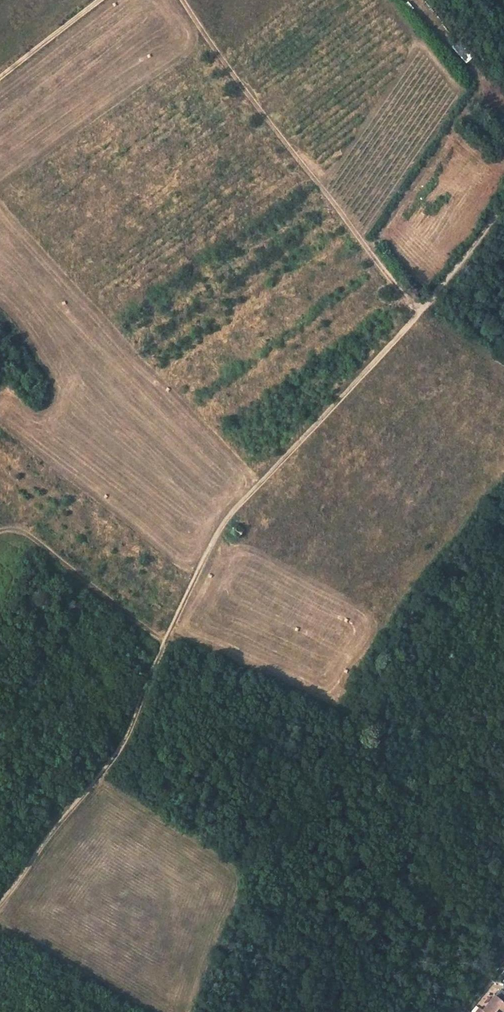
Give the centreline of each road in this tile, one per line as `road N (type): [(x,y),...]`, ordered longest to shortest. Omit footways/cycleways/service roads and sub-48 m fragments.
road 1 (track): [(0,907),(119,751),(220,530),(419,313),(503,204)]
road 2 (track): [(419,313),(181,0)]
road 3 (track): [(165,644),(0,513)]
road 4 (track): [(97,0),(0,75)]

